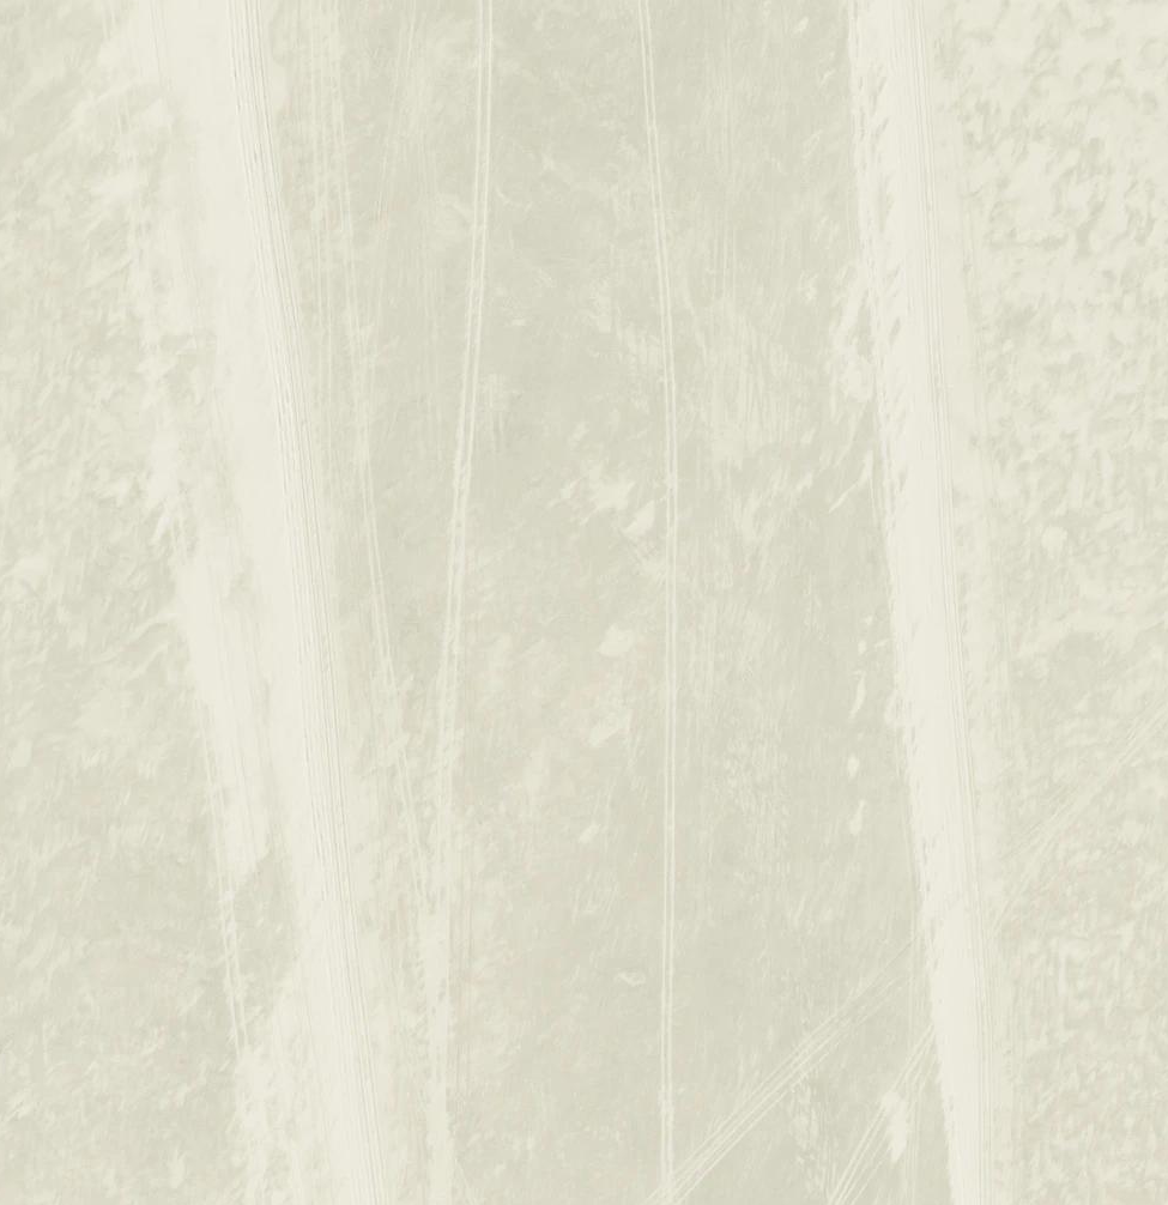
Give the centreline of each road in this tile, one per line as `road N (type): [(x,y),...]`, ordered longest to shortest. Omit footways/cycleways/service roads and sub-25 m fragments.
road 1 (track): [(861,1204),(966,0)]

